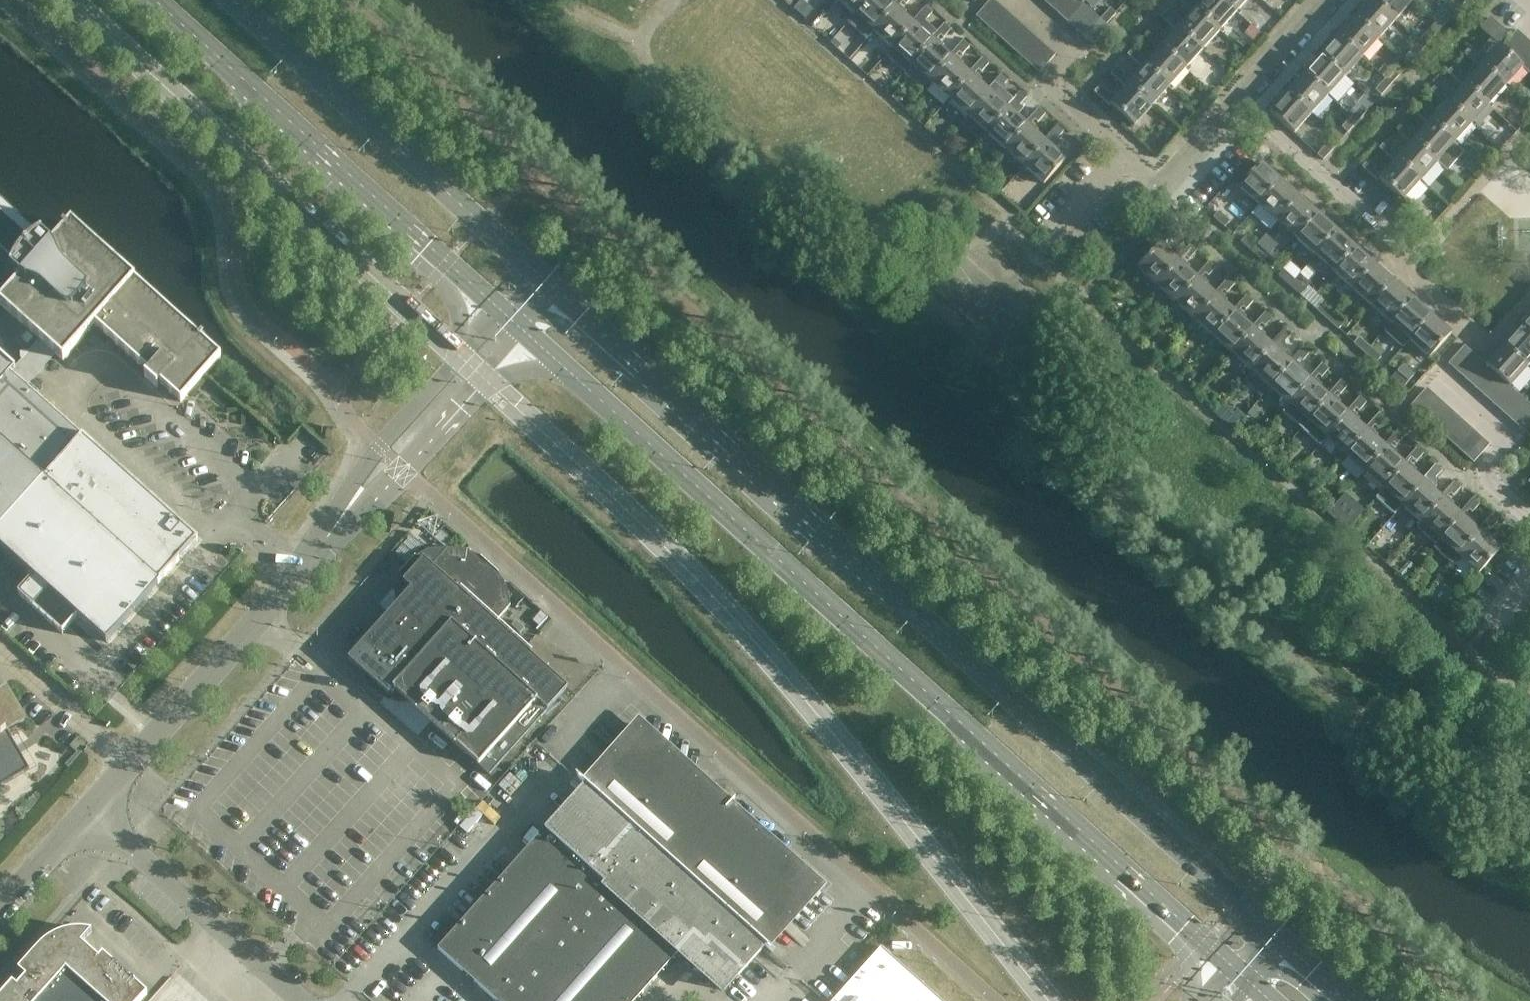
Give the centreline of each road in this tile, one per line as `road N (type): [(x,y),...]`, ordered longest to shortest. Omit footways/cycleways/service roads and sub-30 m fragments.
road 1 (secondary): [(1277,937),(549,283)]
road 2 (secondary): [(513,321),(1233,968)]
road 3 (unclassified): [(88,811),(263,619),(513,321)]
road 4 (secondary): [(154,0),(513,321)]
road 5 (secondary): [(549,283),(229,0)]
road 6 (residential): [(1018,0),(1075,53),(1051,82),(1167,188),(1237,108)]
road 7 (unclassified): [(302,1000),(88,811)]
road 8 (residential): [(1390,239),(1237,108)]
road 9 (residential): [(1442,378),(1509,439),(1483,470),(1529,515)]
road 10 (residential): [(1237,108),(1332,0)]
road 11 (unclassified): [(0,909),(88,811)]

